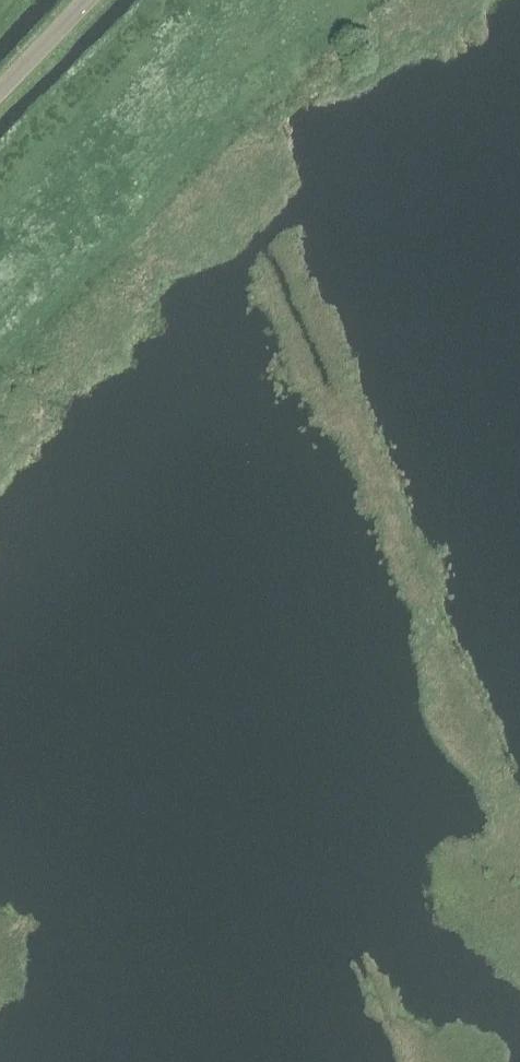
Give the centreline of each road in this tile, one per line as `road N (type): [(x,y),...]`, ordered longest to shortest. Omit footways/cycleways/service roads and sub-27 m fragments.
road 1 (track): [(0,265),(262,0)]
road 2 (unclassified): [(0,91),(88,0)]

